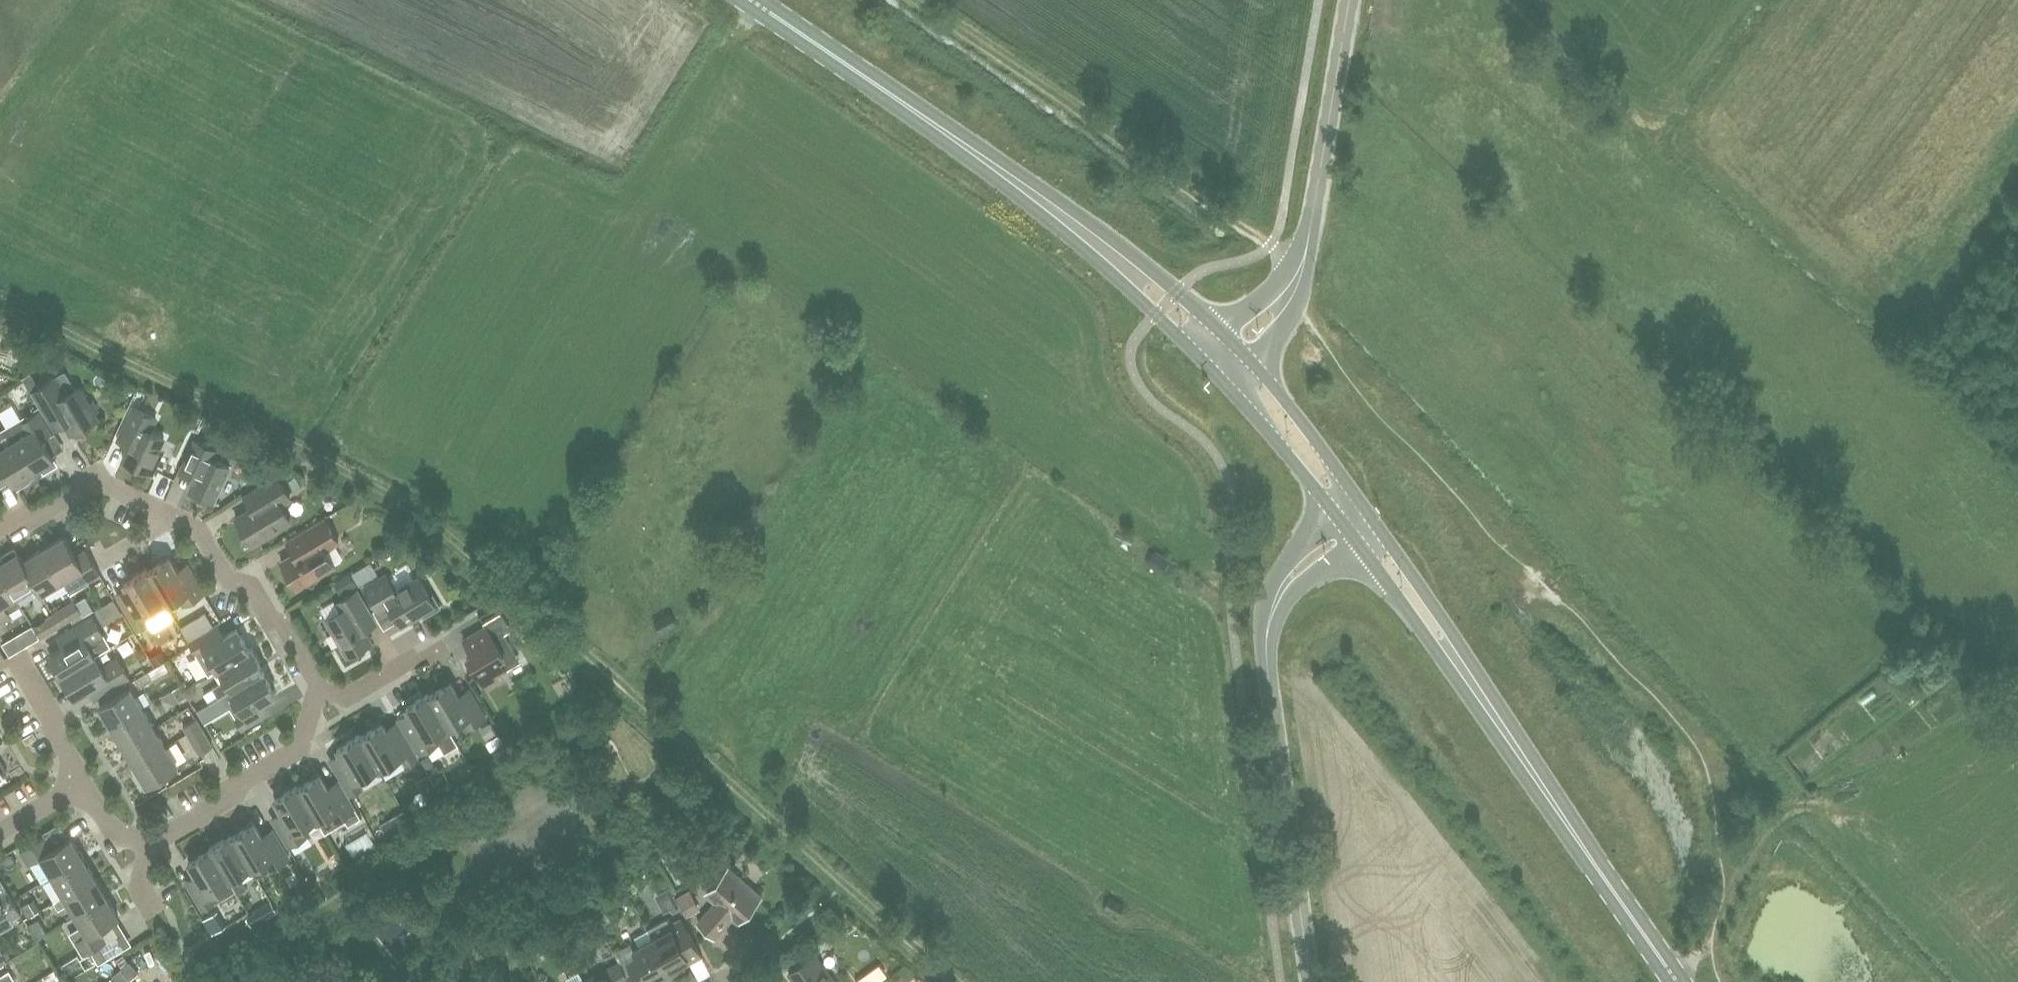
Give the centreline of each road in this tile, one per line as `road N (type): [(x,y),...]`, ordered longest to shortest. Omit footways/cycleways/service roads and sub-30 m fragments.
road 1 (track): [(958,981),(433,523),(0,298)]
road 2 (track): [(1271,245),(916,0)]
road 3 (tertiary): [(1310,981),(1268,674),(1272,613)]
road 4 (primary): [(952,136),(1214,370)]
road 5 (primary): [(1224,331),(1070,209),(952,136)]
road 6 (primary): [(1678,981),(1509,737)]
road 7 (tertiary): [(1301,265),(1349,0)]
road 8 (primary): [(1509,737),(1448,627),(1372,516)]
road 9 (residential): [(145,841),(235,795),(252,774),(305,743),(319,687)]
road 10 (primary): [(1360,546),(1509,737)]
road 11 (primary): [(952,136),(752,0)]
road 12 (residential): [(178,516),(198,527),(230,580),(253,587),(319,687)]
road 13 (residential): [(0,525),(25,522),(84,484),(113,485),(178,516)]
road 14 (primary): [(1372,516),(1256,362)]
road 15 (primary): [(1214,370),(1337,515)]
road 16 (residential): [(82,782),(16,661),(0,666)]
road 17 (residential): [(319,687),(354,692),(444,648)]
road 18 (tertiary): [(1337,515),(1295,553),(1272,613)]

